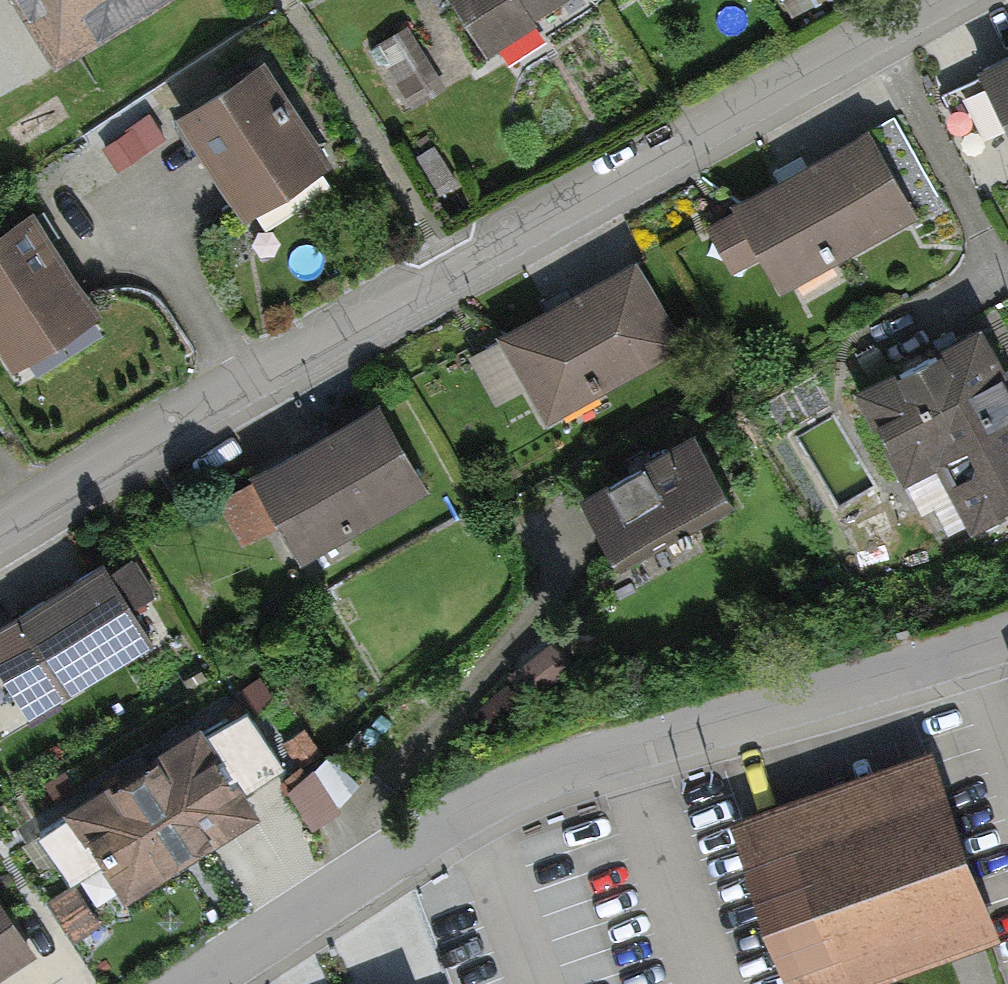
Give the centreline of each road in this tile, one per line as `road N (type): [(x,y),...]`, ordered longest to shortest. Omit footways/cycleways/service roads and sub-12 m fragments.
road 1 (residential): [(0,527),(192,411),(931,0)]
road 2 (residential): [(1007,639),(509,794),(197,983)]

